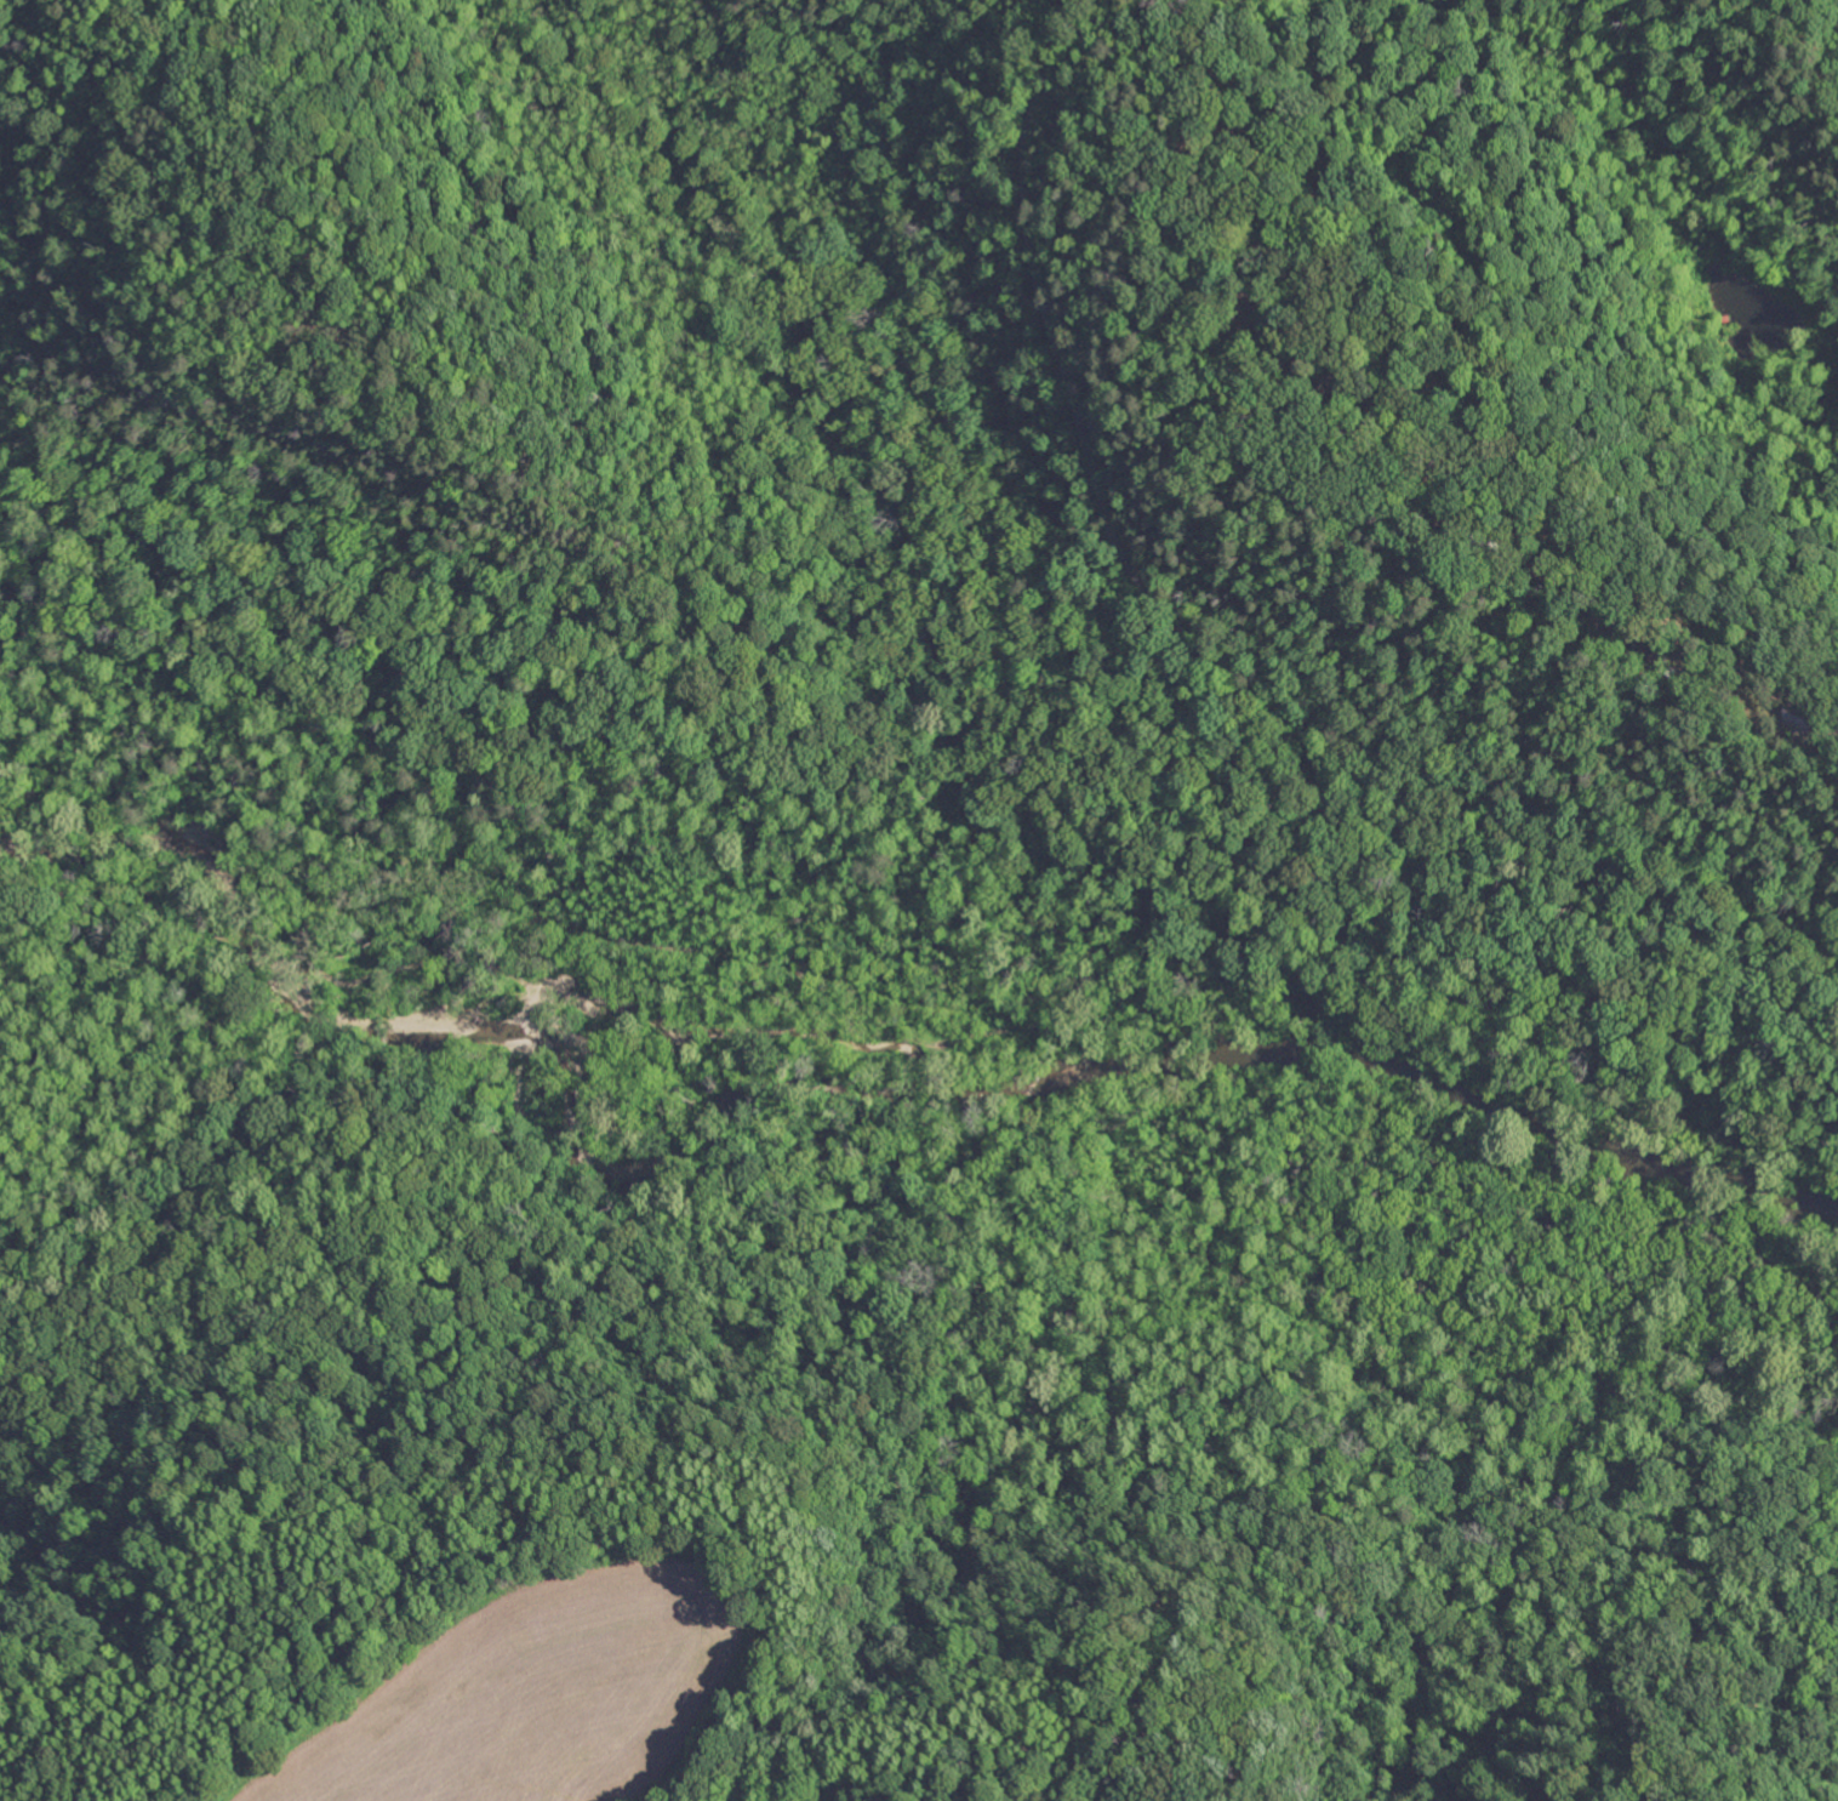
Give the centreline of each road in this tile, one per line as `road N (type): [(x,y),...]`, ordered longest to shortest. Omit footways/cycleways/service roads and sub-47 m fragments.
road 1 (residential): [(1837,1046),(1770,976),(1728,947),(1581,887),(1419,797),(1269,701),(1182,633),(1120,558),(1100,522),(1052,353),(1022,192),(1054,0)]

